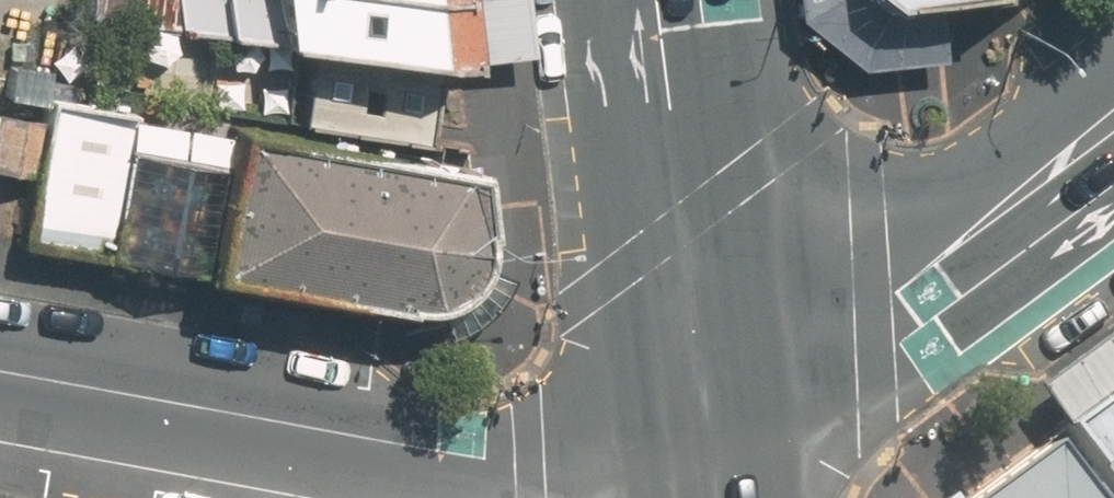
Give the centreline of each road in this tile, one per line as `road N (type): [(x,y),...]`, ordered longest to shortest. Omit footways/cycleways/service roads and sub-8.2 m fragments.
road 1 (tertiary): [(0,370),(490,457),(603,444),(705,411)]
road 2 (secondary): [(1113,134),(925,274),(705,411)]
road 3 (primary): [(654,0),(705,411)]

